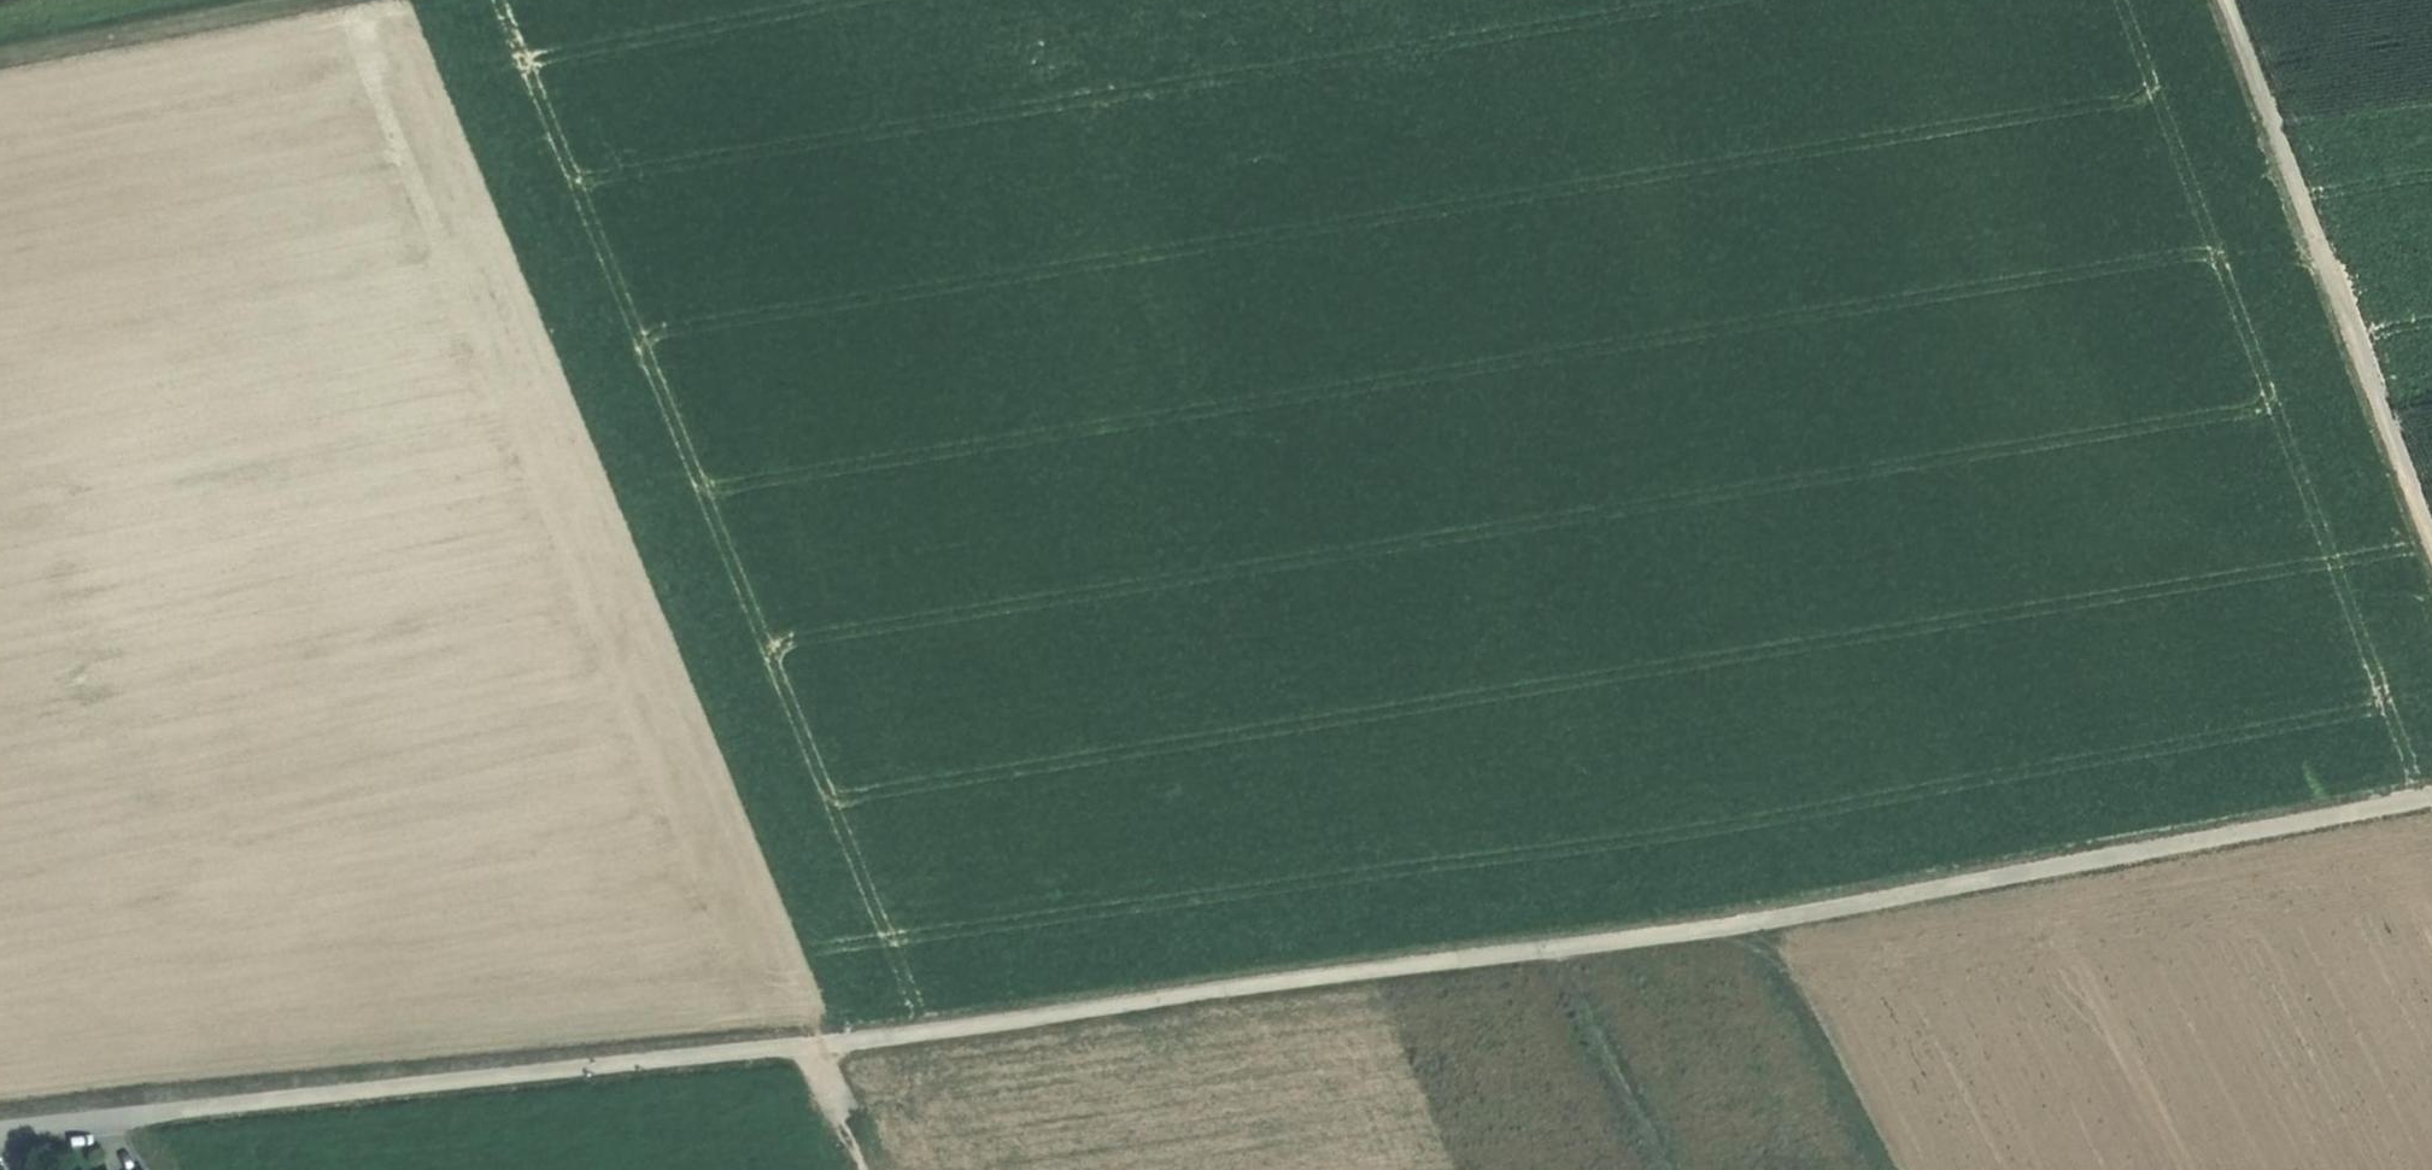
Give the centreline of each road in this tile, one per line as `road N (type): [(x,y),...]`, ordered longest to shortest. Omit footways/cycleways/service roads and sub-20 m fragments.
road 1 (track): [(804,1045),(1776,916),(2431,786)]
road 2 (track): [(134,1120),(804,1045)]
road 3 (track): [(2431,550),(2223,0)]
road 4 (track): [(207,0),(0,37)]

